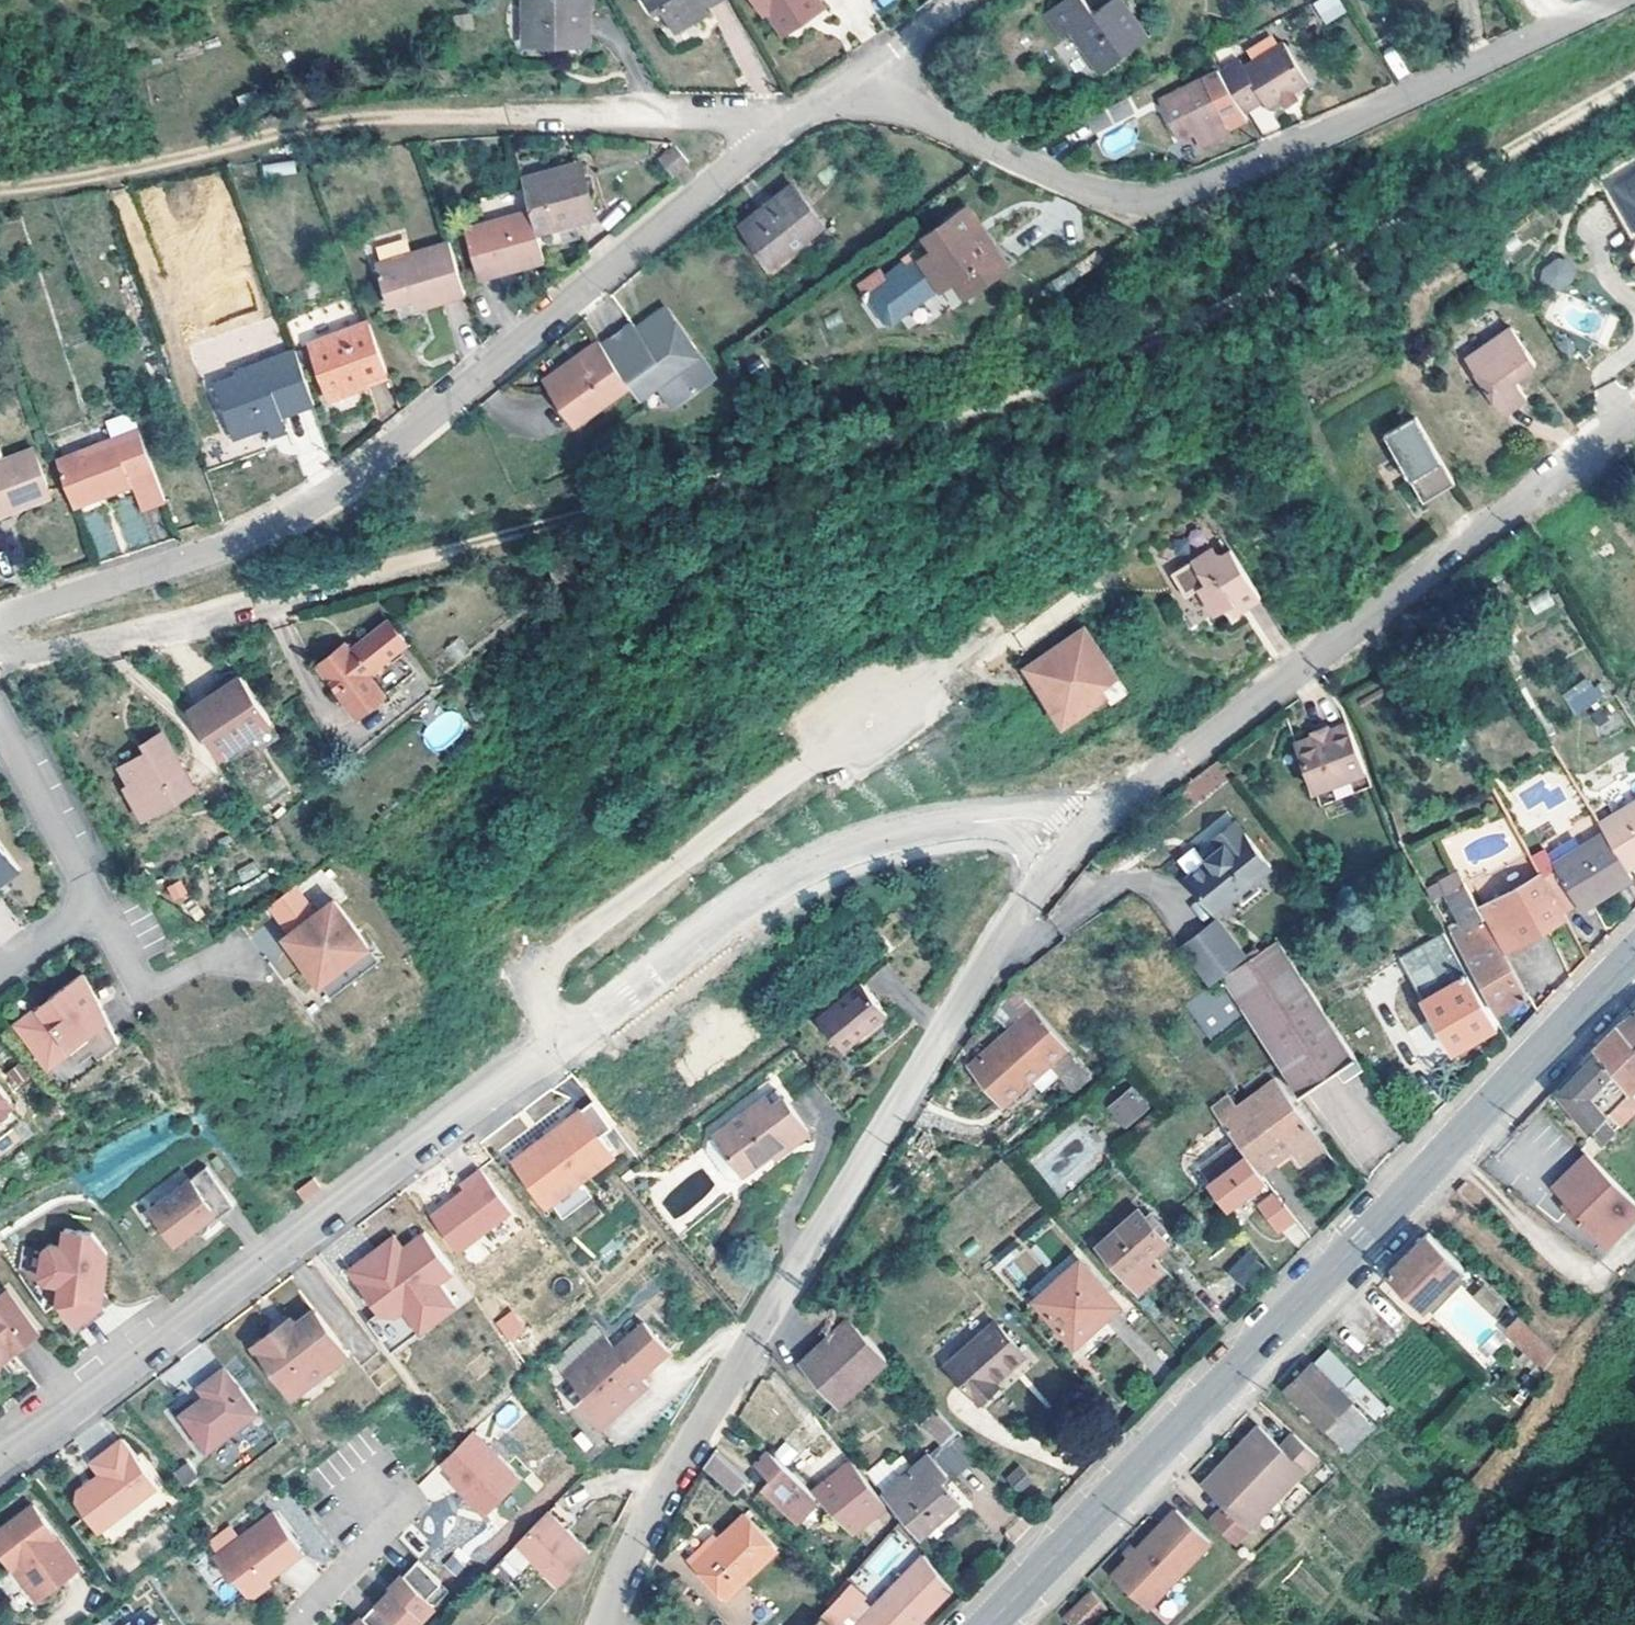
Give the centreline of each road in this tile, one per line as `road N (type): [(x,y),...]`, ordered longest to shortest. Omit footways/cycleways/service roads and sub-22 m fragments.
road 1 (track): [(1634,79),(1147,350),(913,431),(113,641),(0,642)]
road 2 (residential): [(0,1462),(814,862),(877,840),(977,821),(1025,824),(1073,847)]
road 3 (residential): [(0,624),(250,535),(343,485),(791,122)]
road 4 (secondary): [(986,1624),(1634,954)]
road 5 (residential): [(605,1624),(651,1512),(802,1255),(983,967),(1073,847)]
road 6 (residential): [(864,78),(940,124),(1088,188),(1158,200),(1620,0)]
road 7 (residential): [(1073,847),(1140,788),(1634,416)]
road 8 (track): [(0,187),(144,164),(333,120),(504,114)]
road 9 (residential): [(0,970),(95,900),(0,714)]
road 10 (residential): [(504,114),(698,113),(791,122)]
road 11 (residential): [(301,1624),(395,1534),(360,1488)]
road 12 (residential): [(967,0),(864,78)]

